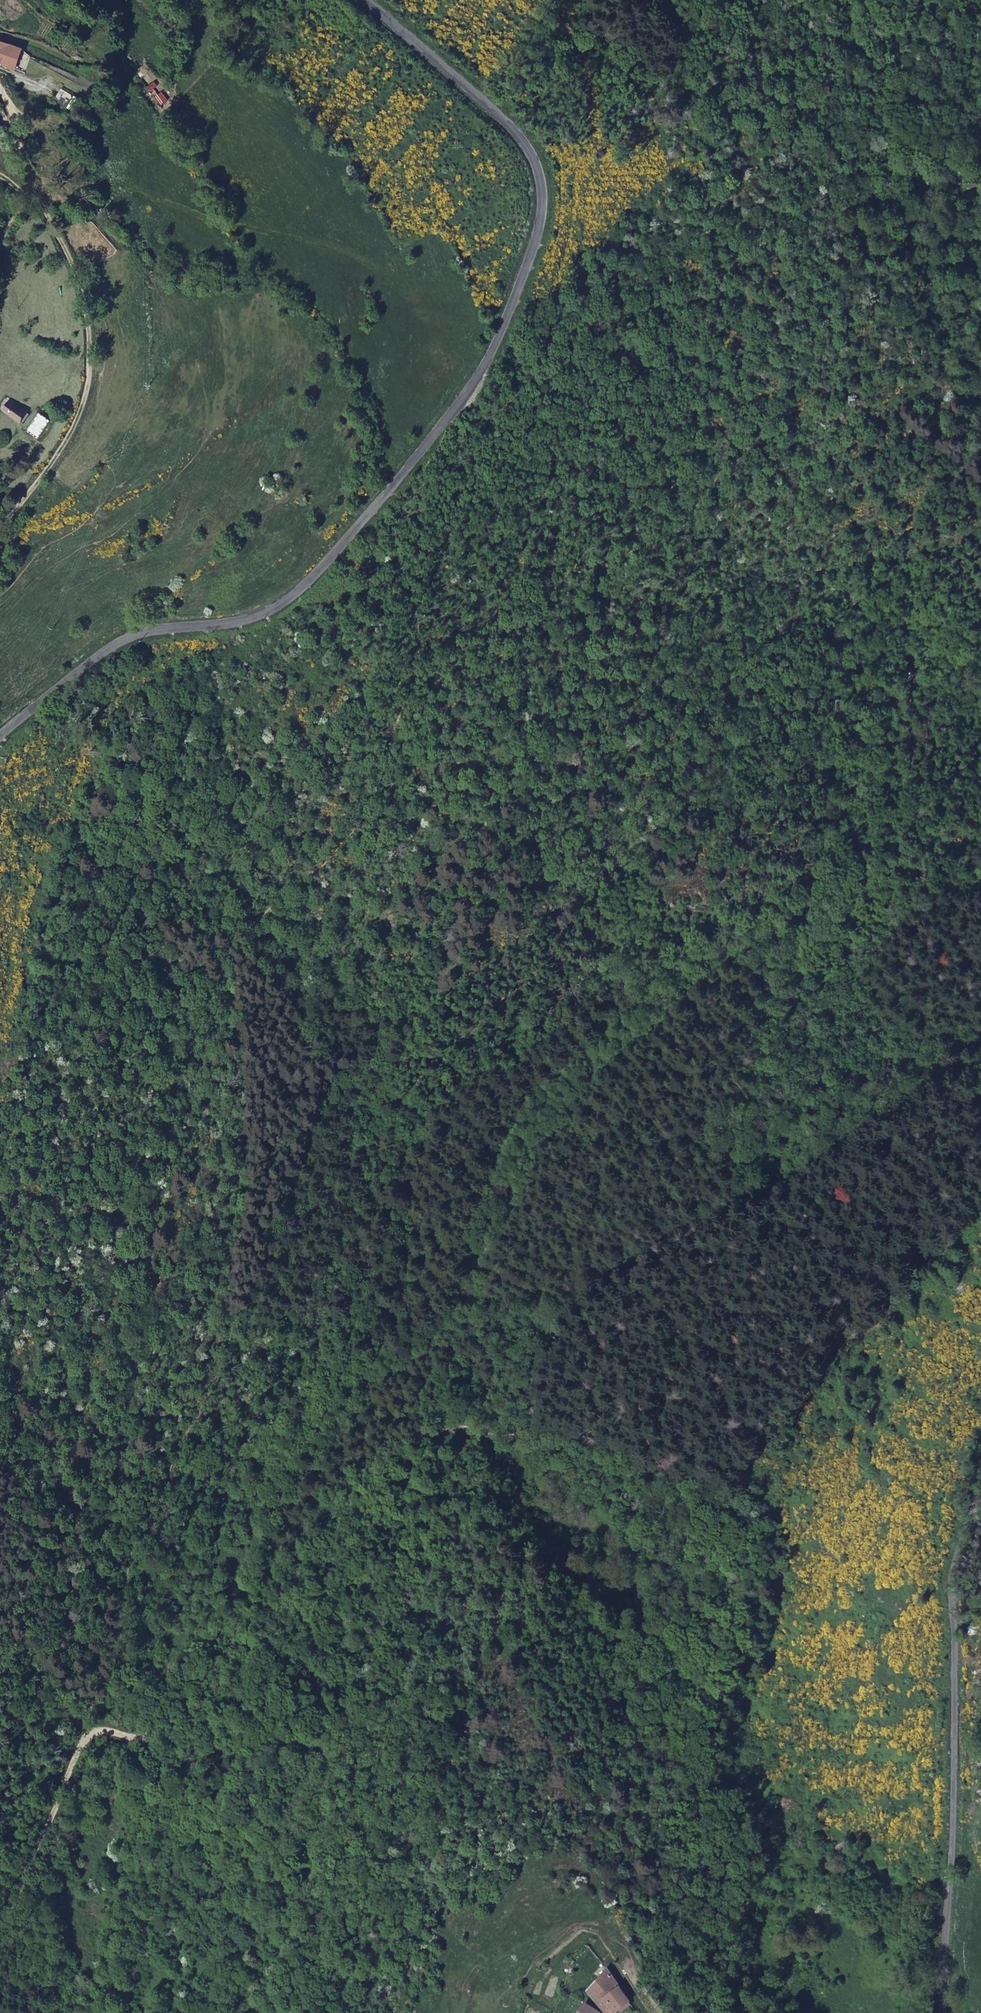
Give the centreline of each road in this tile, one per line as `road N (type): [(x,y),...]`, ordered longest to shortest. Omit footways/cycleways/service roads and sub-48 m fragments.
road 1 (track): [(0,1894),(87,1738),(118,1735),(221,1697),(354,1515),(409,1459),(504,1439),(560,1328),(620,1274),(896,1114),(980,1025)]
road 2 (secondary): [(364,0),(495,112),(525,144),(539,175),(539,232),(494,349),(417,457),(305,584),(241,620),(134,635),(0,735)]
road 3 (unclassified): [(980,1491),(954,1558),(943,2012)]
road 4 (track): [(0,529),(79,417),(90,356),(74,270),(0,90)]

